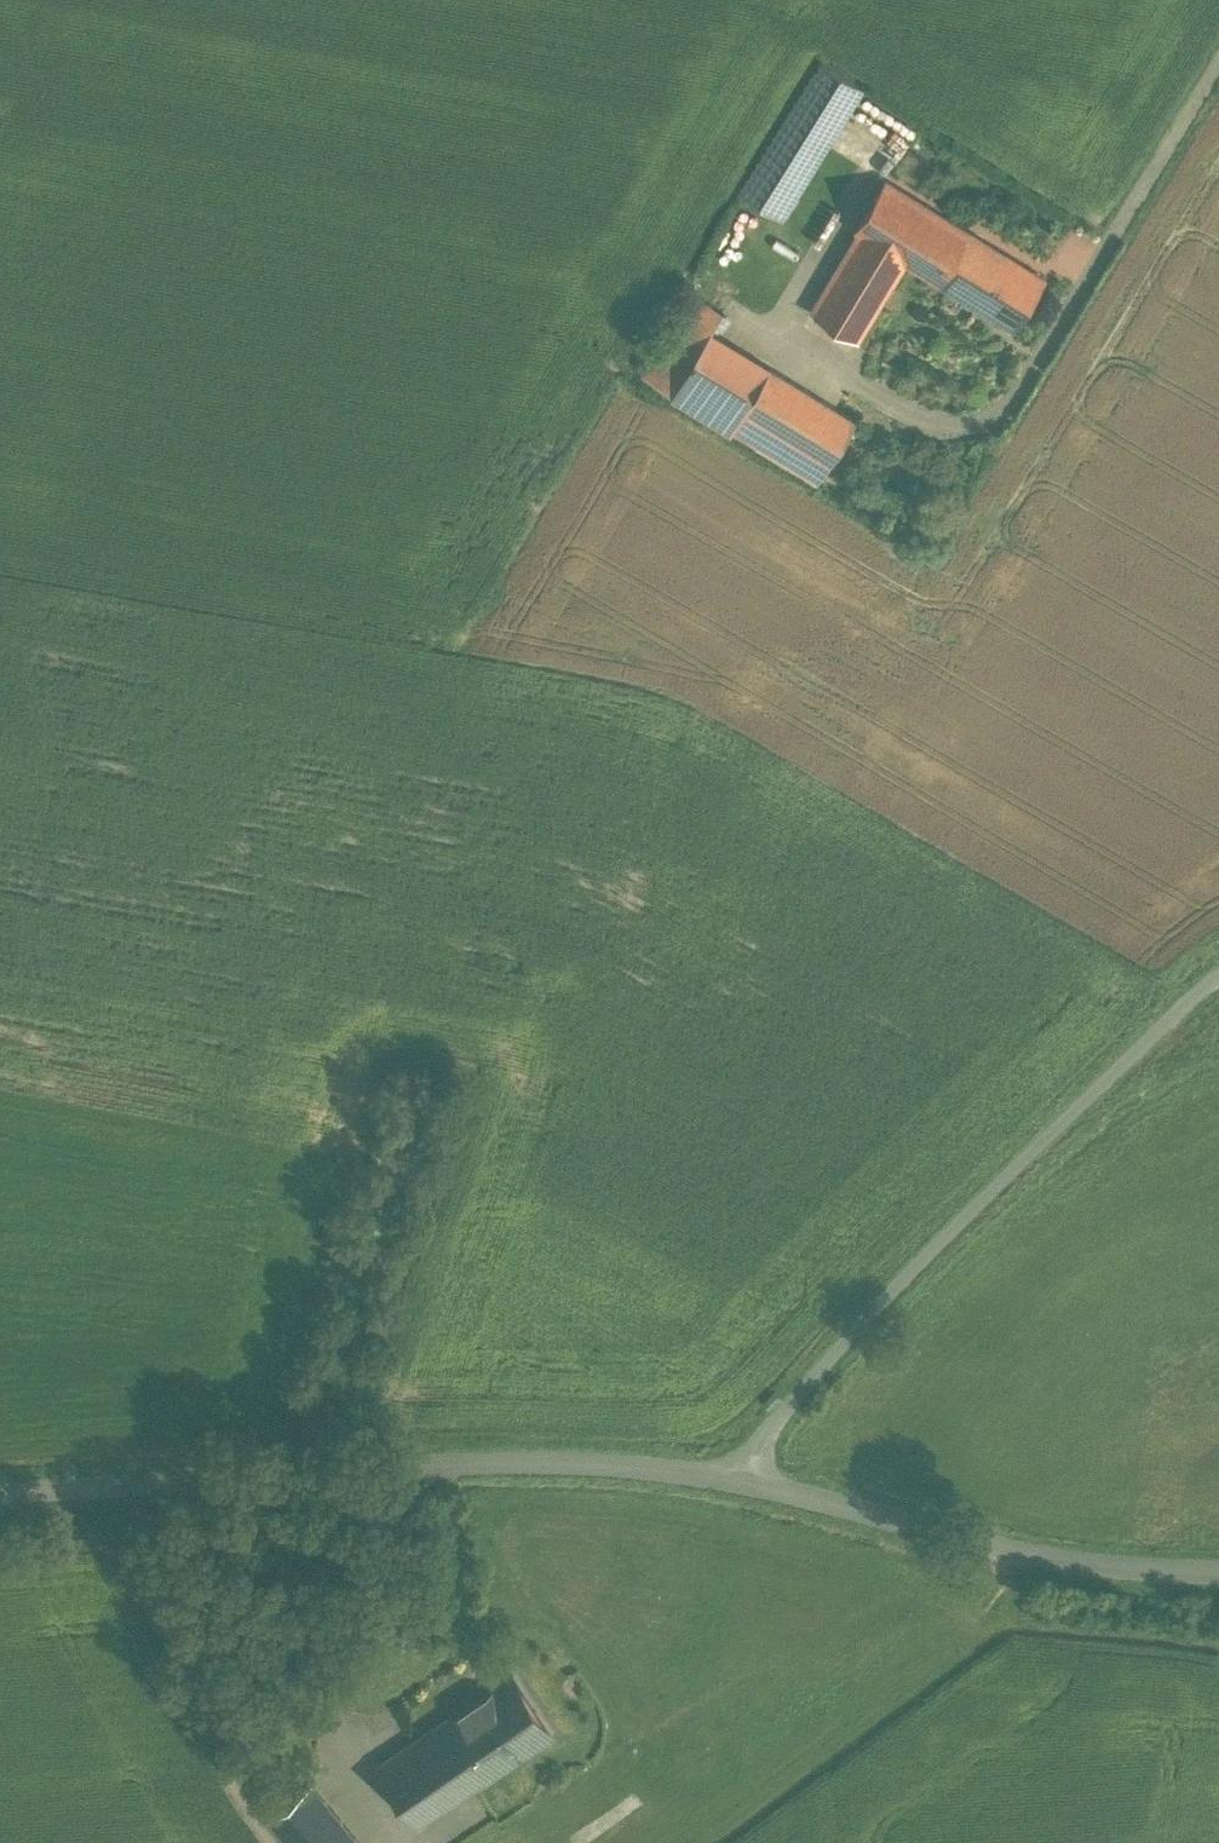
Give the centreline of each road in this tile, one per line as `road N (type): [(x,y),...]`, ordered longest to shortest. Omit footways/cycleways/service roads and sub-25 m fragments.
road 1 (unclassified): [(752,1487),(651,1471),(436,1461),(0,1487)]
road 2 (unclassified): [(752,1487),(761,1445),(795,1407),(1218,980)]
road 3 (unclassified): [(1218,1576),(1017,1555),(752,1487)]

